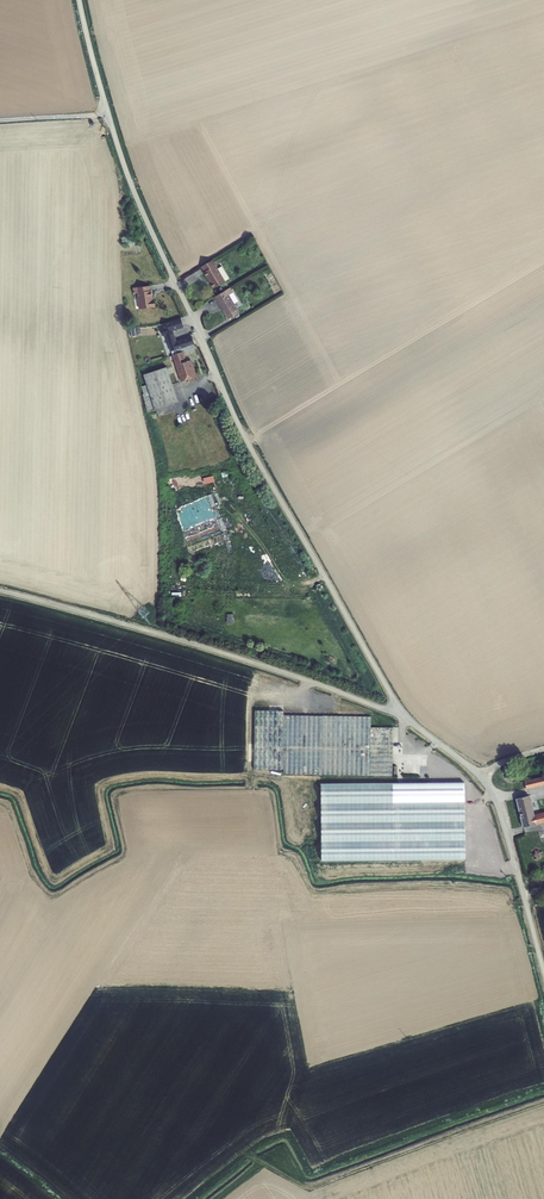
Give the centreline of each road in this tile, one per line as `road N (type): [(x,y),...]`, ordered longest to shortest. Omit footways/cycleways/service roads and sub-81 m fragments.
road 1 (unclassified): [(402,713),(232,412),(129,180),(80,0)]
road 2 (unclassified): [(0,591),(402,713)]
road 3 (track): [(543,1102),(319,1185),(243,1159),(191,1198)]
road 4 (unclassified): [(402,713),(492,793),(543,973)]

